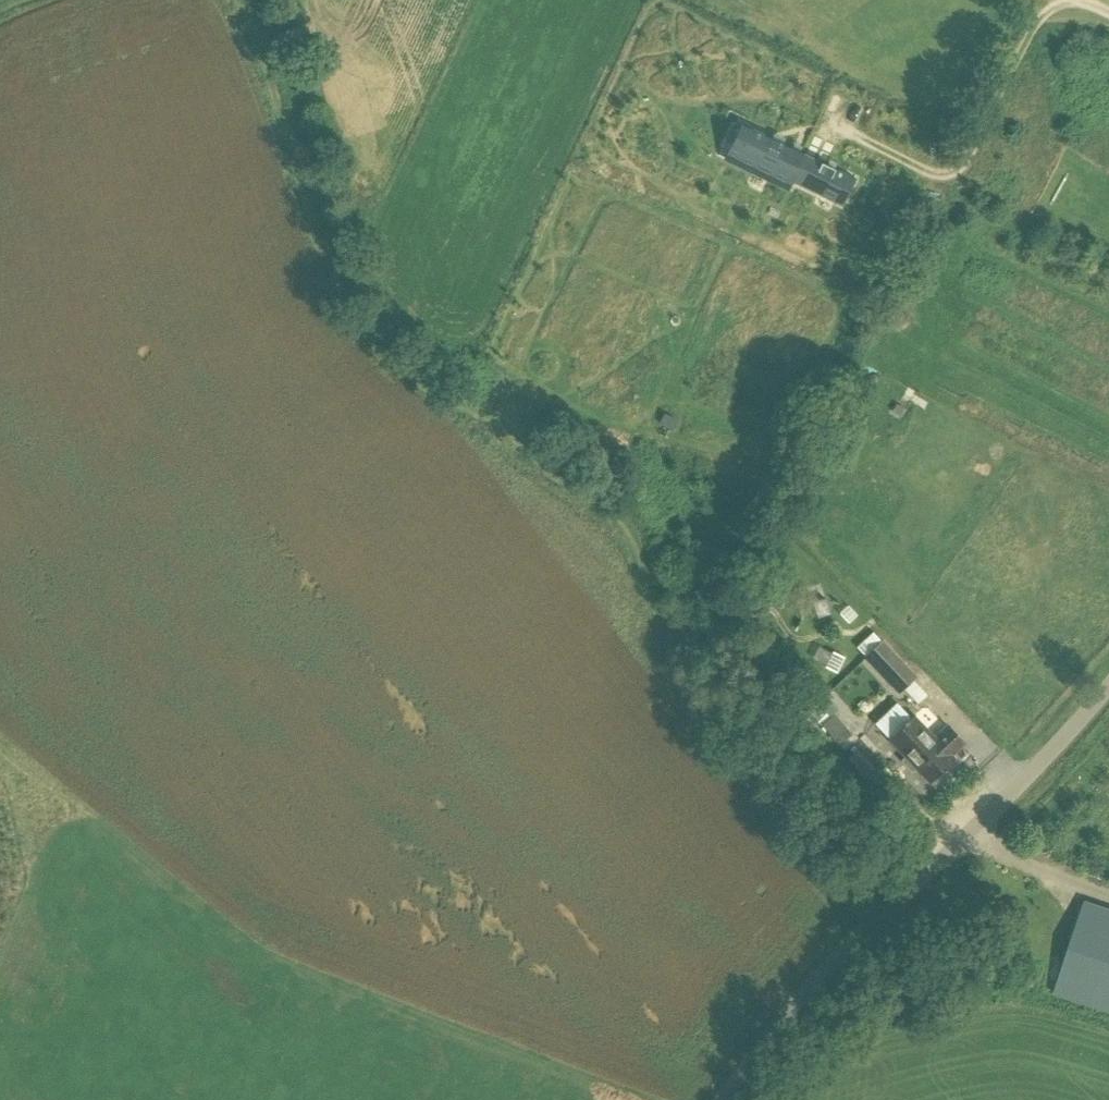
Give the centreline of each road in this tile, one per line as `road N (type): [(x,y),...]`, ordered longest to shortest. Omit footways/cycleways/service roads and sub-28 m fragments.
road 1 (unclassified): [(720,1099),(831,972),(1108,691)]

